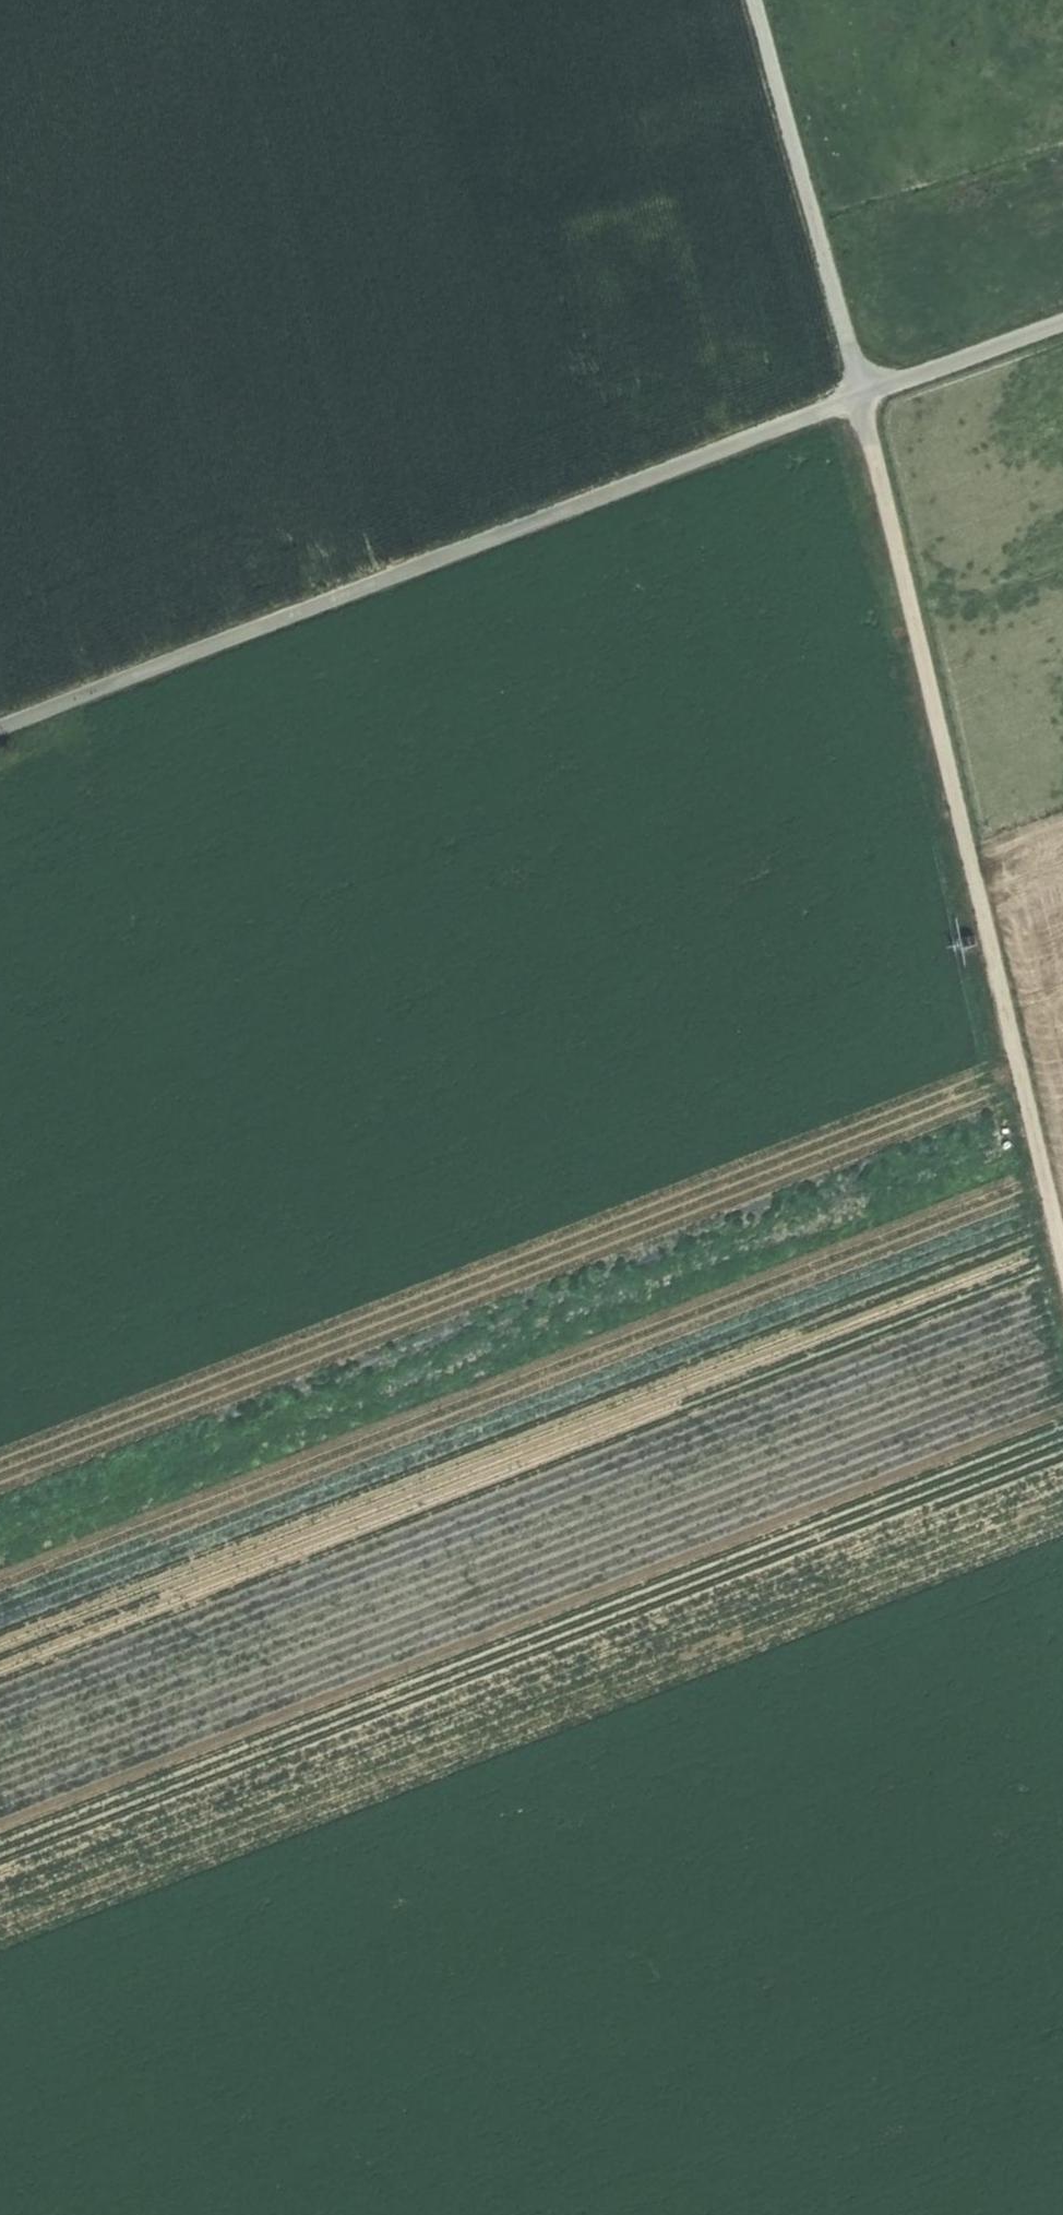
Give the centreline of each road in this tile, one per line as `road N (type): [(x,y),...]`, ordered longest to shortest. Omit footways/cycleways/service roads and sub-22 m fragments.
road 1 (track): [(761,0),(1062,1208)]
road 2 (track): [(1062,324),(0,728)]

